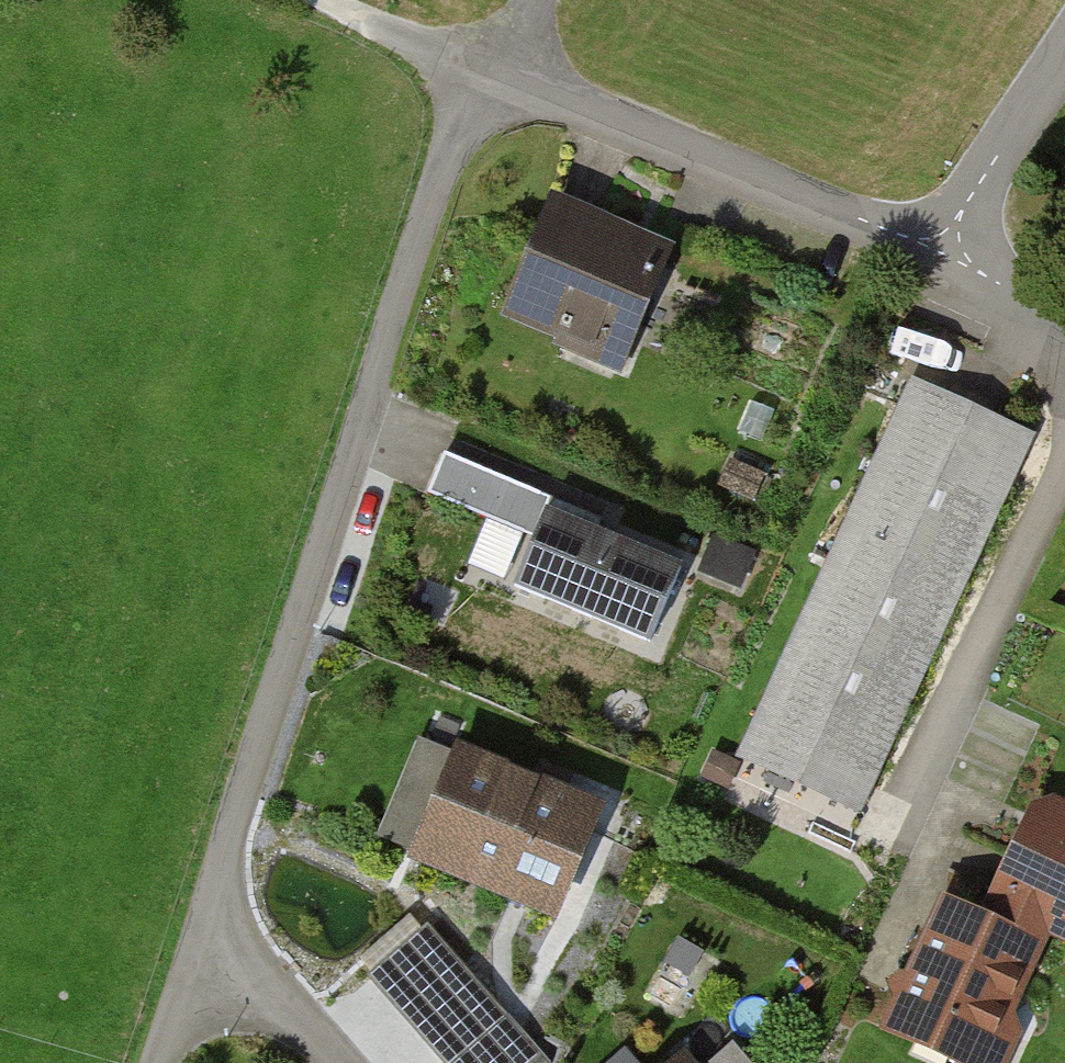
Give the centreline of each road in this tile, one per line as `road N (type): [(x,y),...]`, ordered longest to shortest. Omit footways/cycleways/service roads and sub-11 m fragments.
road 1 (residential): [(937,250),(490,76),(456,141),(209,919)]
road 2 (track): [(311,0),(490,76),(536,0)]
road 3 (residential): [(937,250),(1064,60)]
road 4 (residential): [(209,919),(335,1062)]
road 5 (residential): [(209,919),(160,1062)]
road 6 (residential): [(1064,318),(937,250)]

